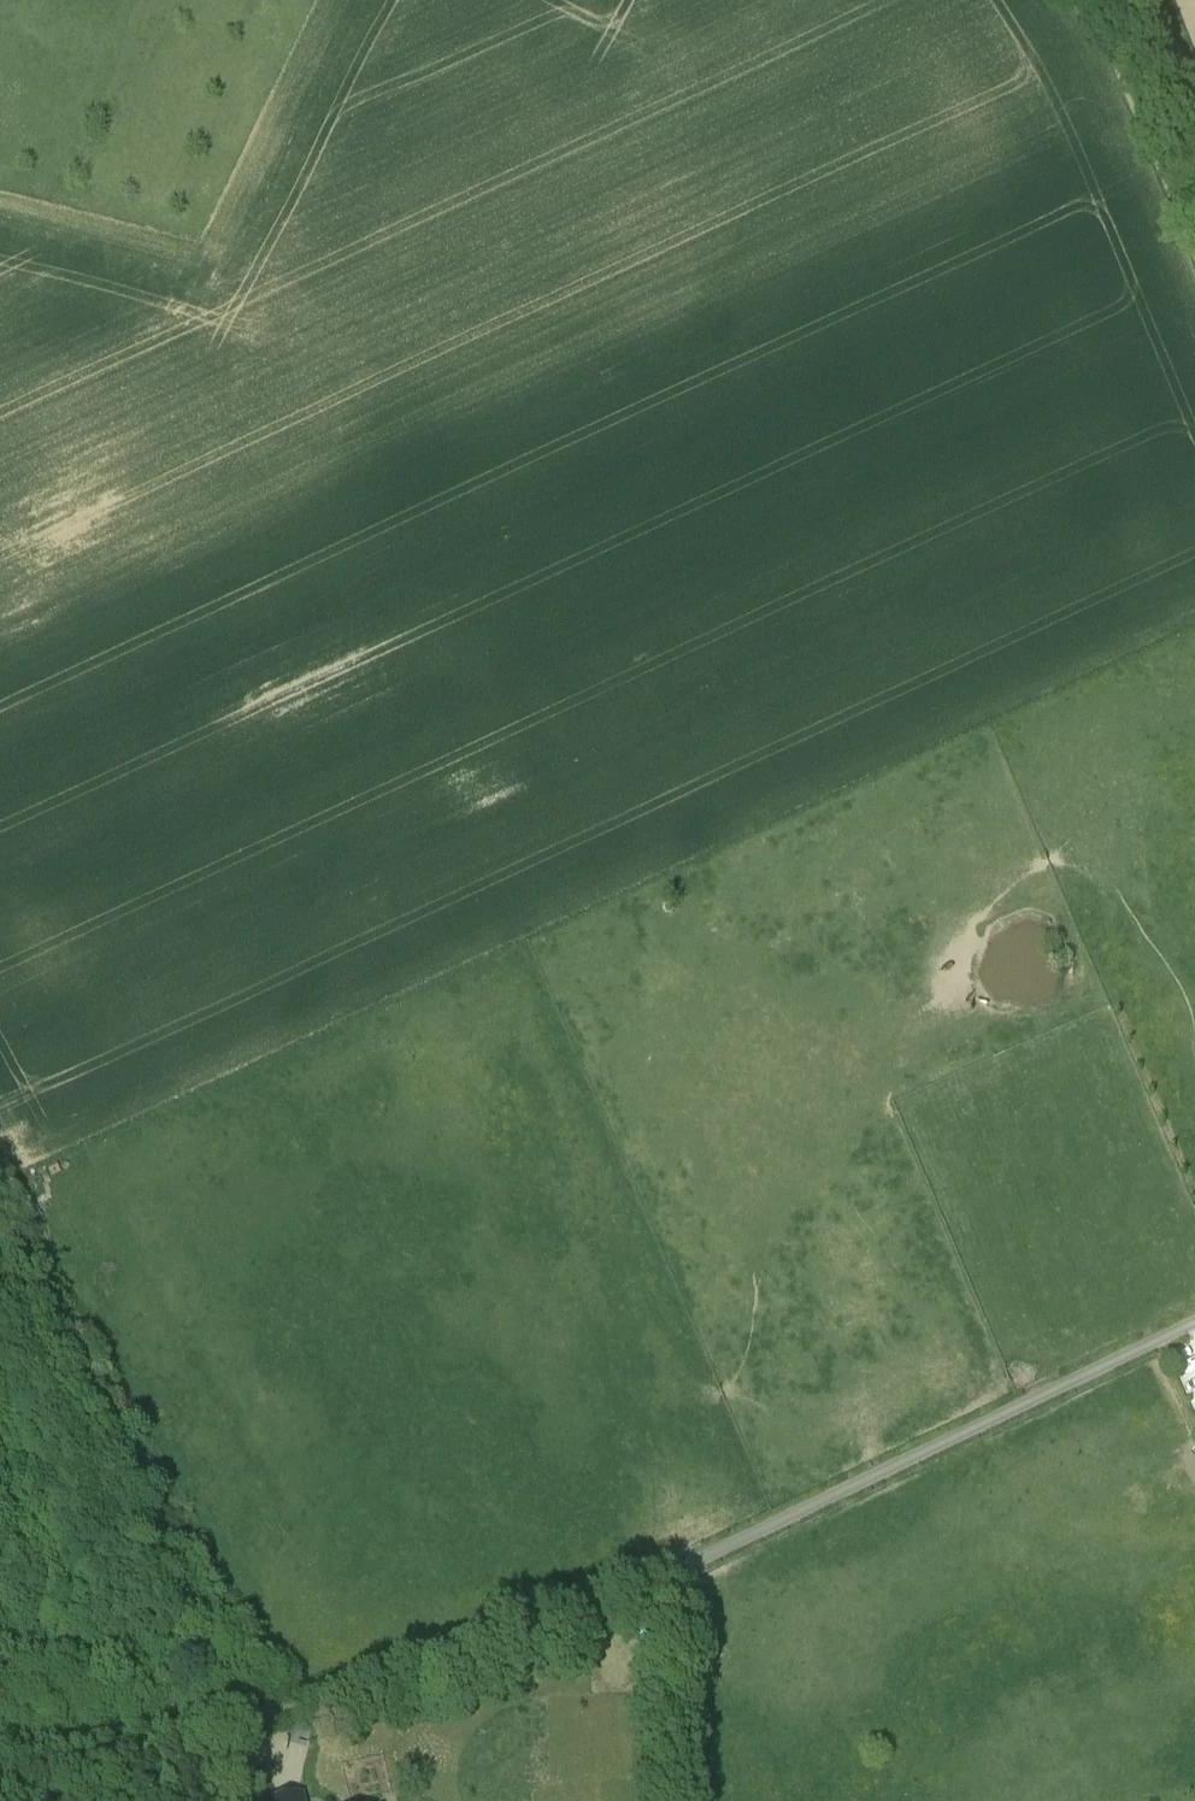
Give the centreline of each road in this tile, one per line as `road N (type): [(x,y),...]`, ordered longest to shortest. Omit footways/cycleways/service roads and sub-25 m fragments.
road 1 (unclassified): [(1194,1322),(539,1629),(191,1744),(0,1770)]
road 2 (tertiary): [(1194,125),(1145,0)]

